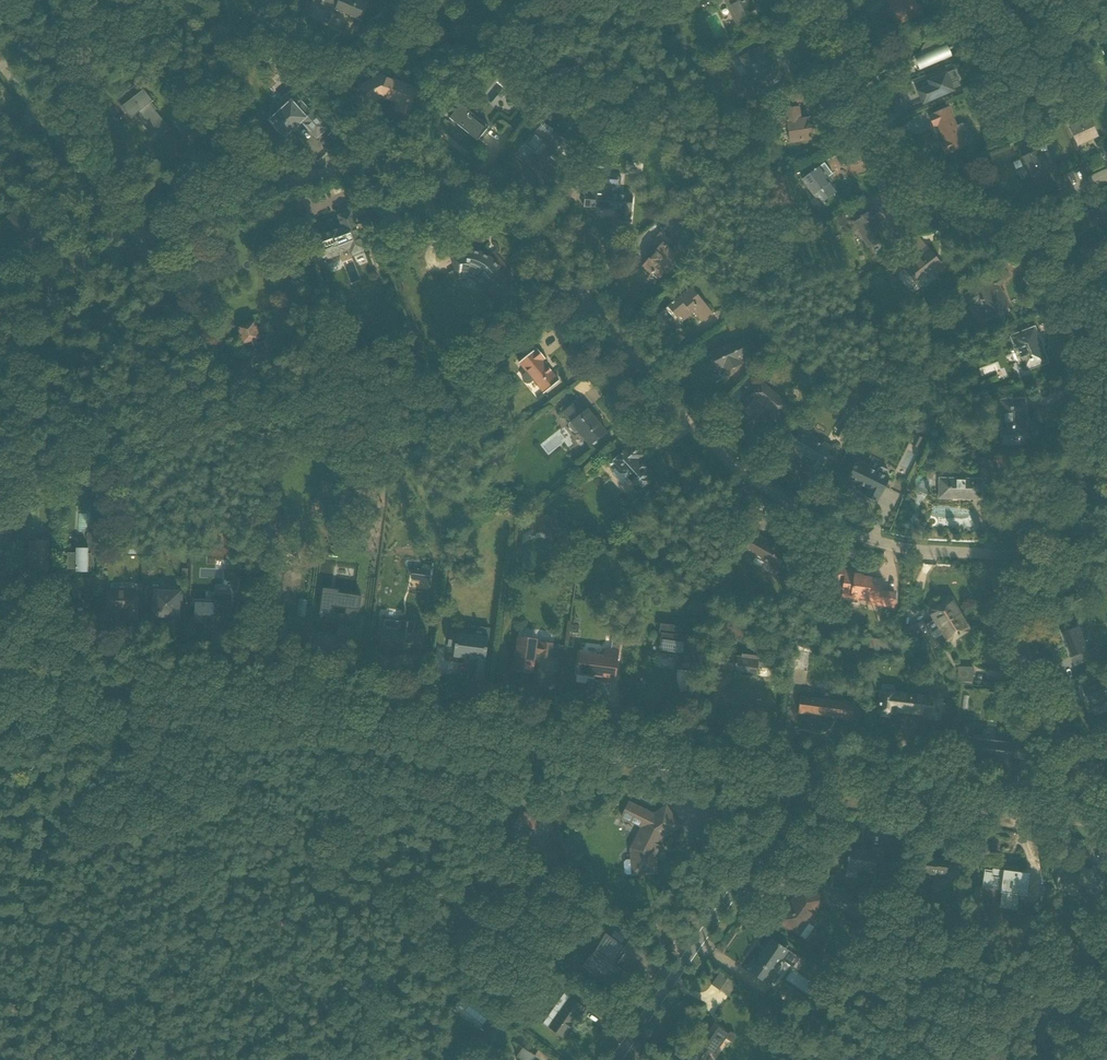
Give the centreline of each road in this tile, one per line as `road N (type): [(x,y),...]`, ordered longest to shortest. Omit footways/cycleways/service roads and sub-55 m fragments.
road 1 (residential): [(1043,559),(899,548),(815,521),(767,491),(715,453),(550,257),(497,203),(470,189),(389,169),(142,237),(40,115)]
road 2 (residential): [(808,794),(257,720),(0,708)]
road 3 (residential): [(1043,559),(1092,455),(1102,364),(1097,322),(1057,259),(1003,228)]
road 4 (residential): [(808,794),(616,1059)]
road 5 (residential): [(1003,228),(935,212),(907,182),(815,0)]
road 6 (residential): [(1106,825),(808,794)]
road 7 (residential): [(1106,789),(1049,733),(1028,683),(1020,631),(1026,599)]

